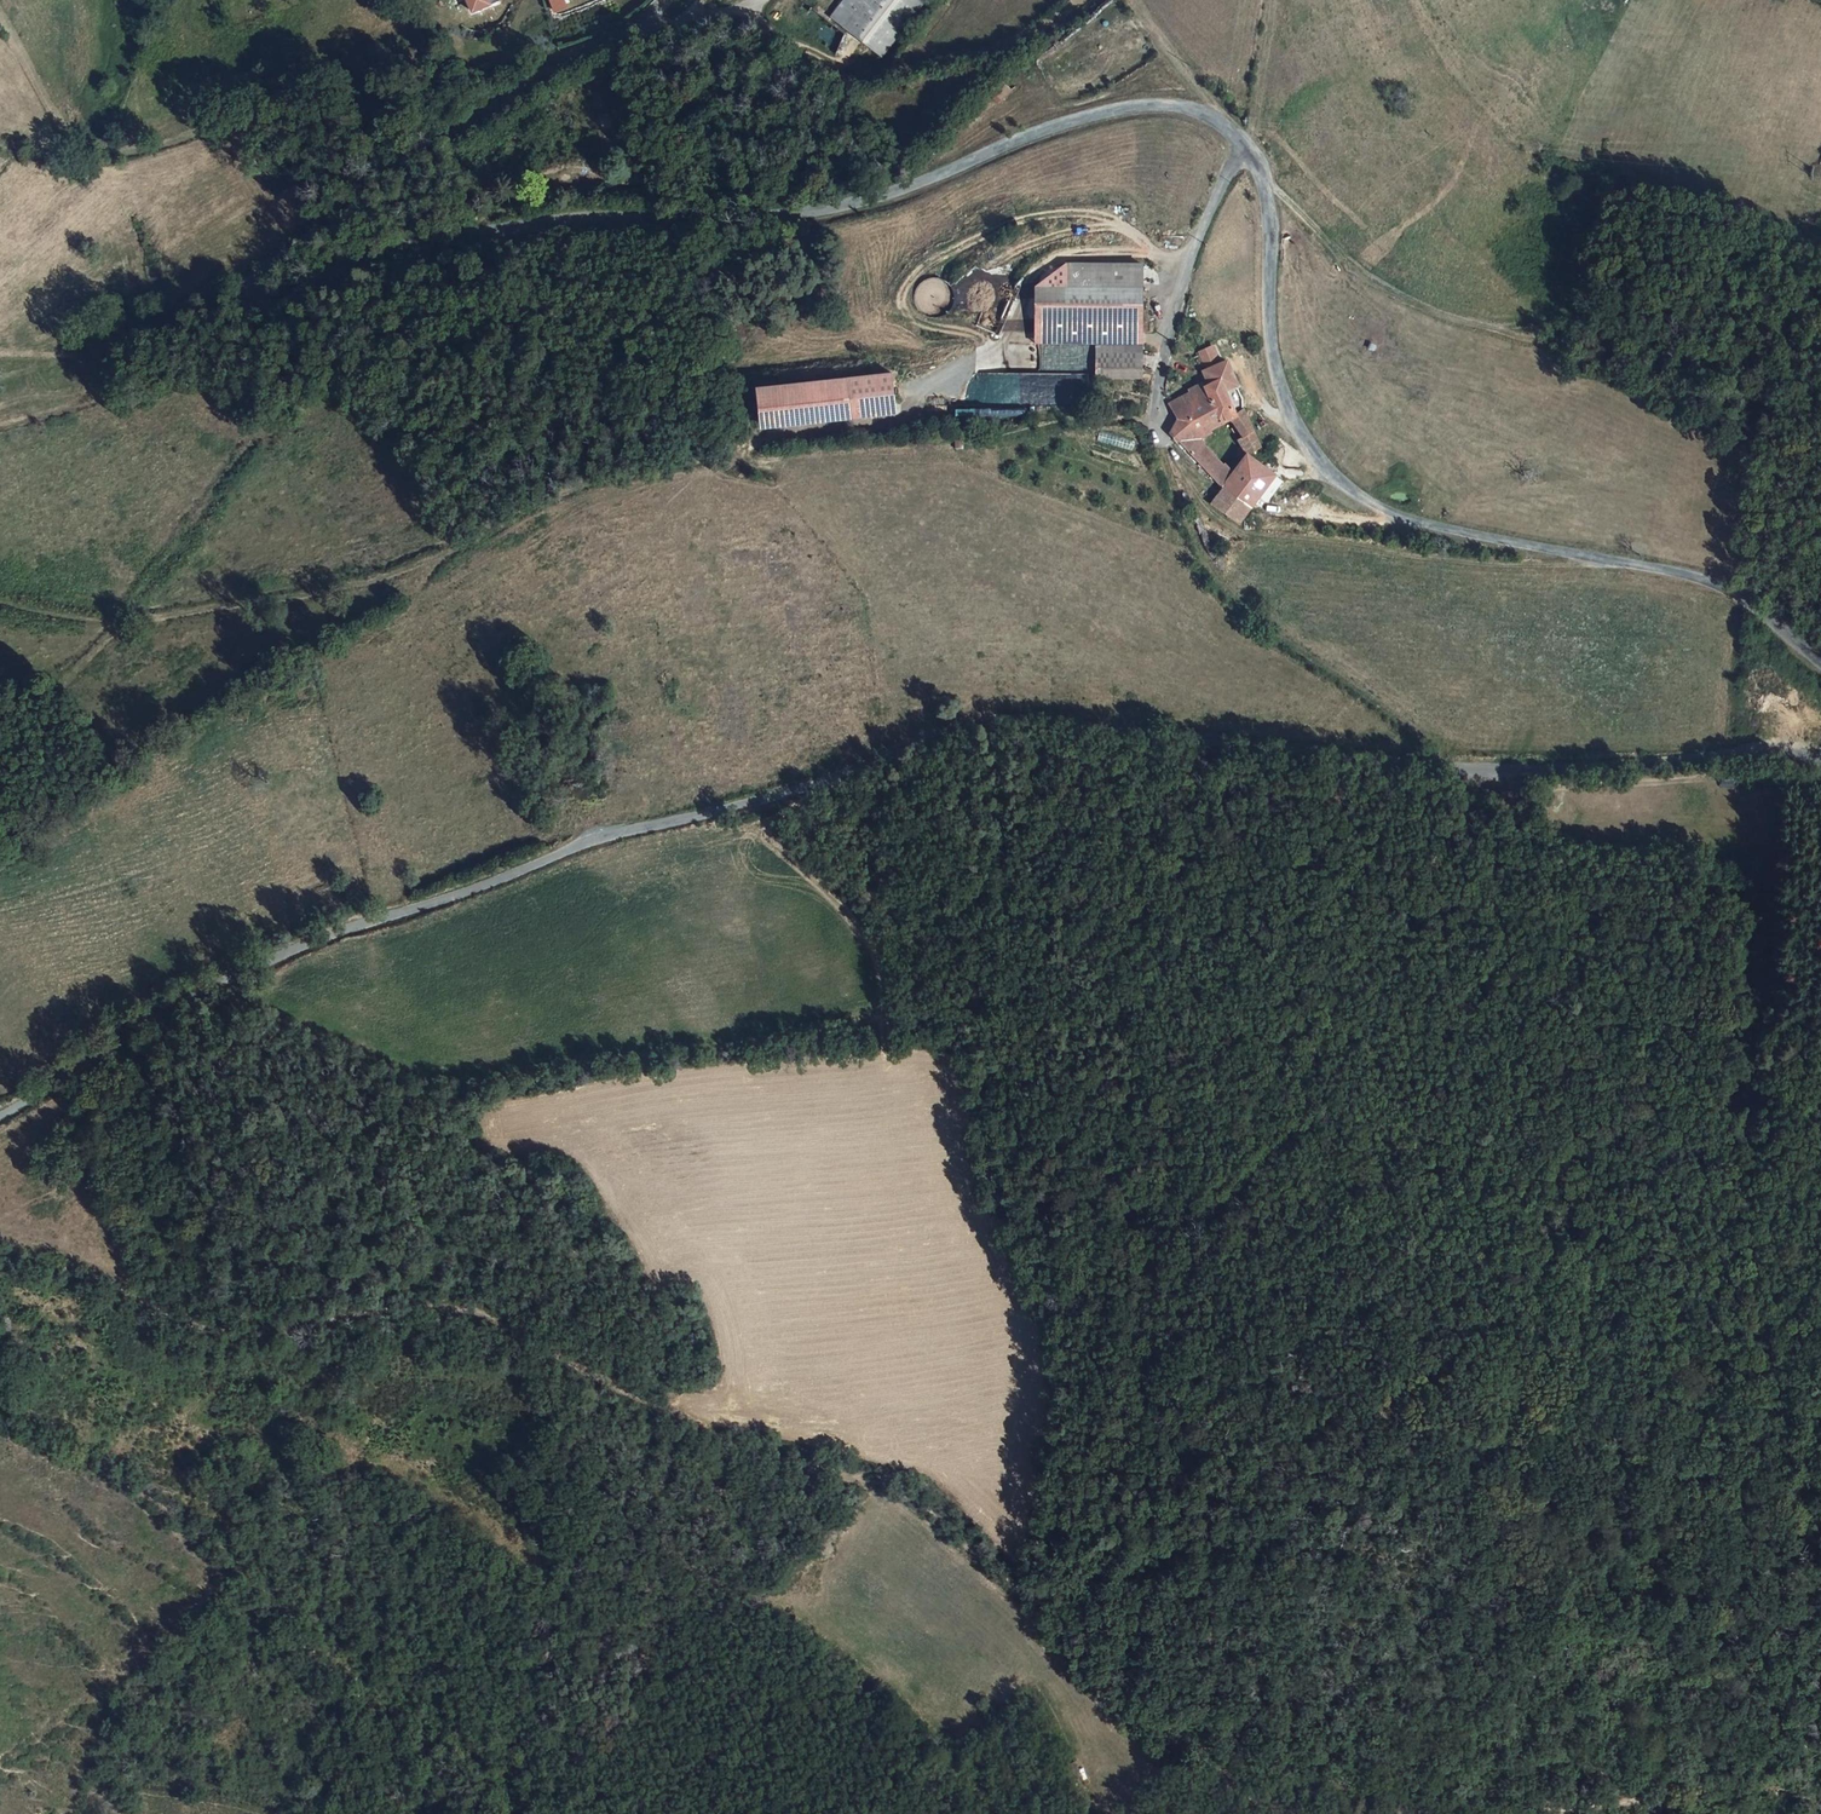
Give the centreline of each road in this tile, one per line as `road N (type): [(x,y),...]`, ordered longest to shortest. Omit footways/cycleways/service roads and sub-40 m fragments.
road 1 (tertiary): [(0,1115),(274,960),(599,842),(818,787),(953,729),(1053,723),(1456,768),(1550,770),(1717,757),(1820,763)]
road 2 (tertiary): [(1246,150),(1211,114),(1180,102),(1129,106),(1053,125),(846,203),(530,221),(365,265),(267,315),(257,307),(254,286),(274,259),(638,21),(656,0)]
road 3 (track): [(0,1255),(89,1281),(222,1337),(286,1334),(369,1315),(466,1319),(699,1439),(771,1463),(894,1484),(1027,1591),(1128,1709),(1285,1813)]
road 4 (tertiary): [(1820,658),(1732,586),(1394,514),(1342,483),(1312,447),(1272,360),(1270,183),(1246,150)]
road 5 (track): [(489,1813),(416,1738),(333,1674),(235,1558),(97,1464),(0,1420)]
road 6 (track): [(1421,1813),(1486,1796),(1519,1813),(1732,1791),(1820,1802)]
road 7 (track): [(1079,0),(1007,46),(891,76),(844,78),(734,4)]
road 8 (residential): [(1246,150),(1219,187),(1185,273),(1164,358),(1159,406),(1167,446)]
road 9 (track): [(1211,114),(1209,99),(1137,0)]

